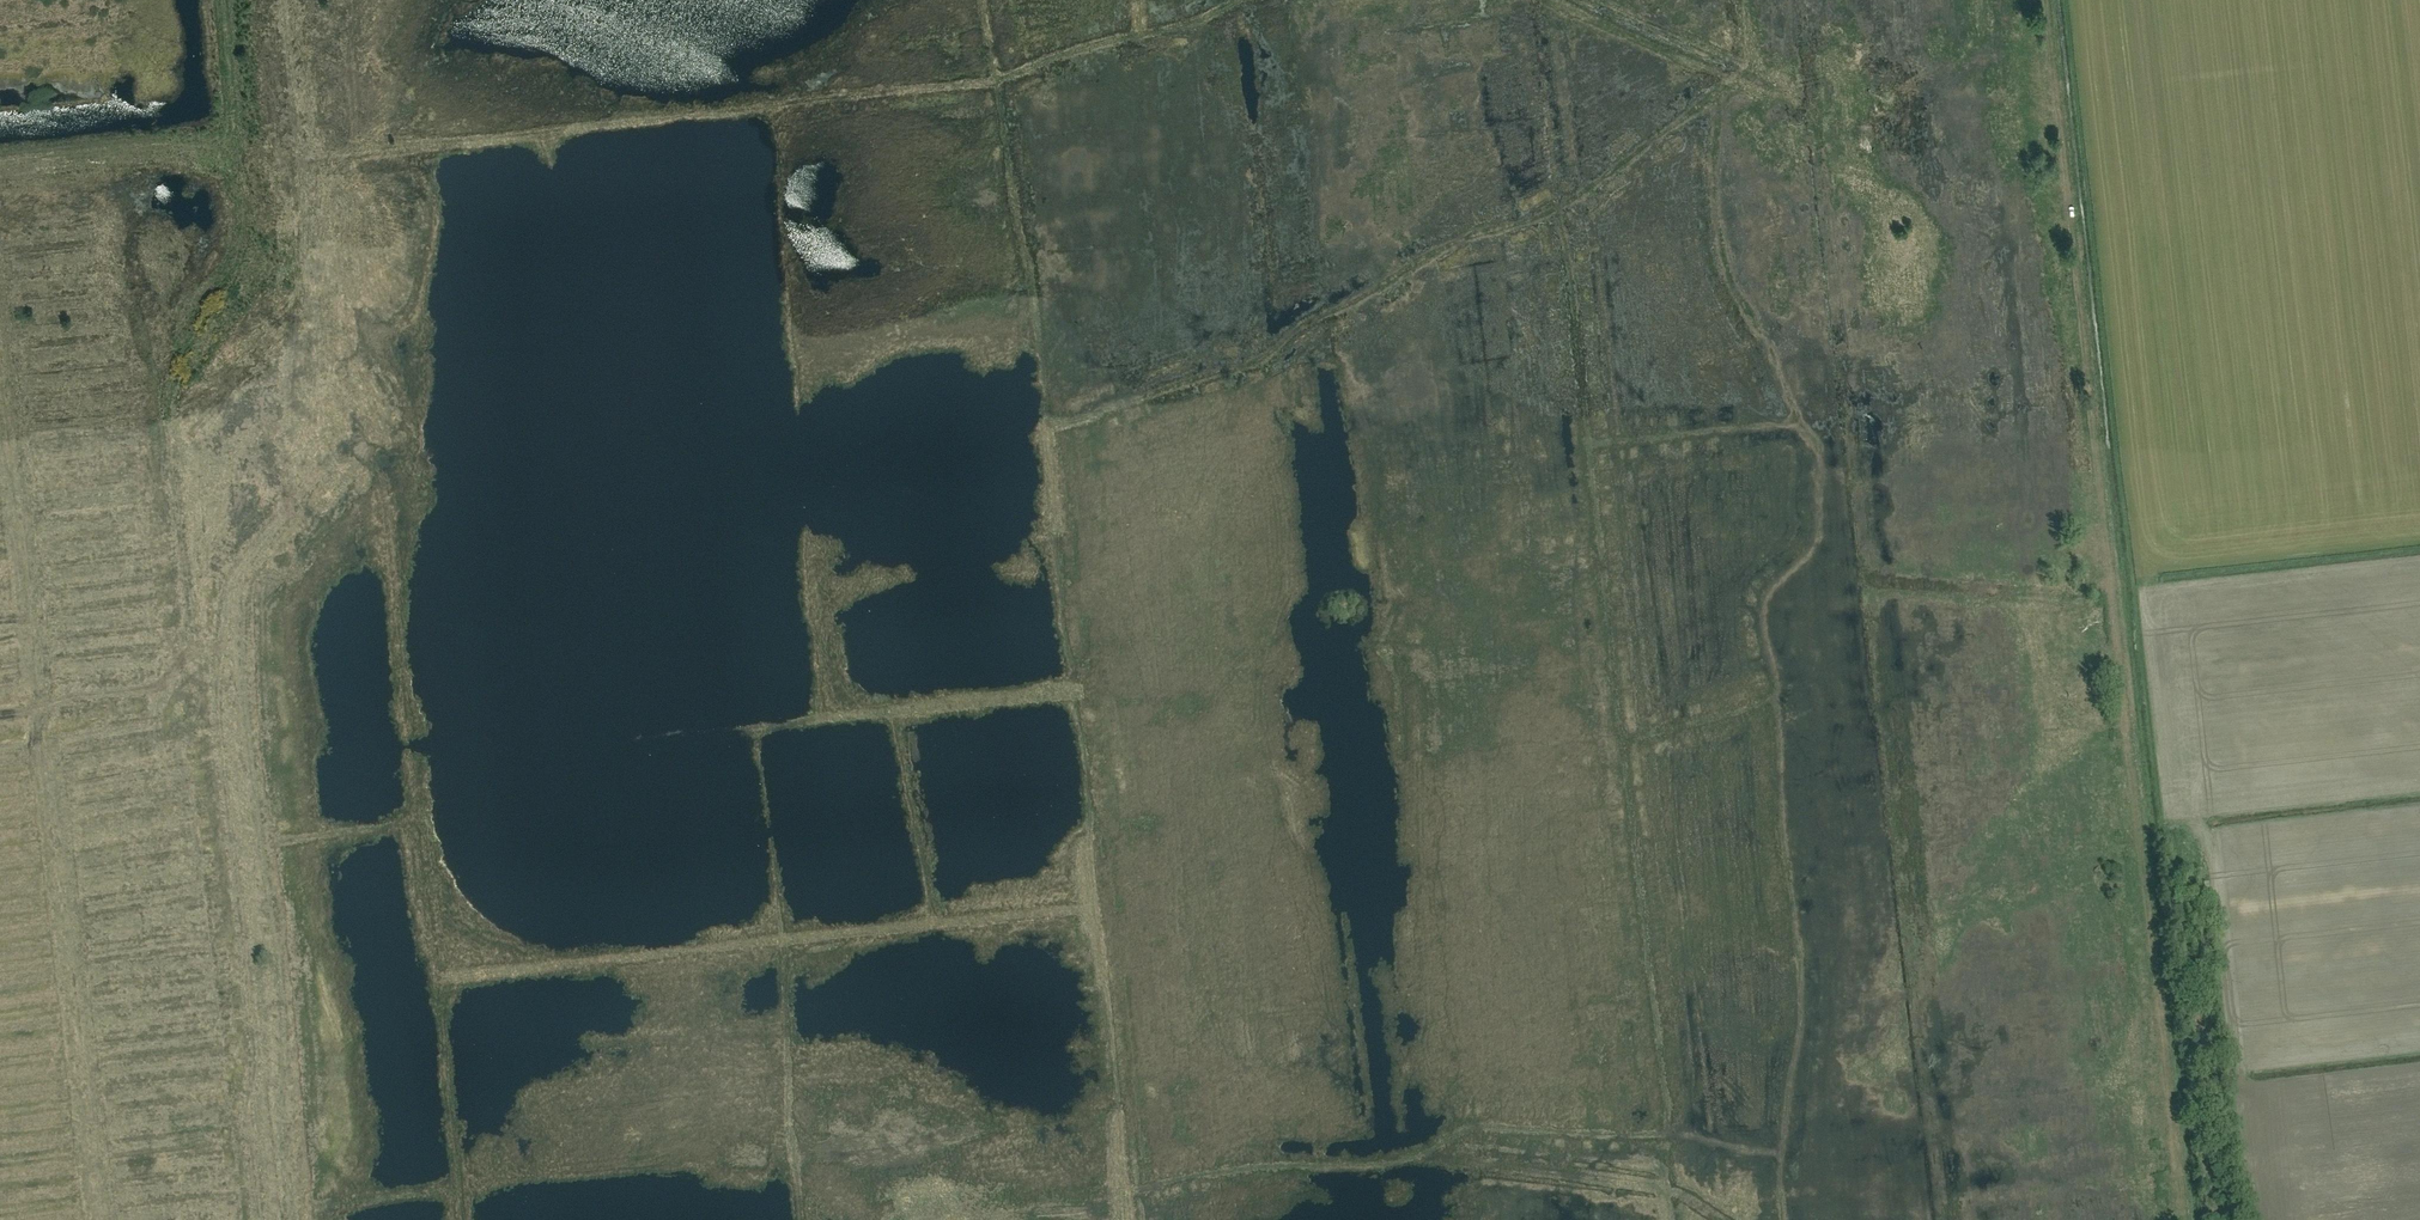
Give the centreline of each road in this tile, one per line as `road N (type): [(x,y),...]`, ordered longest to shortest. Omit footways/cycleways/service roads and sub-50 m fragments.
road 1 (track): [(2048,0),(2188,1219)]

